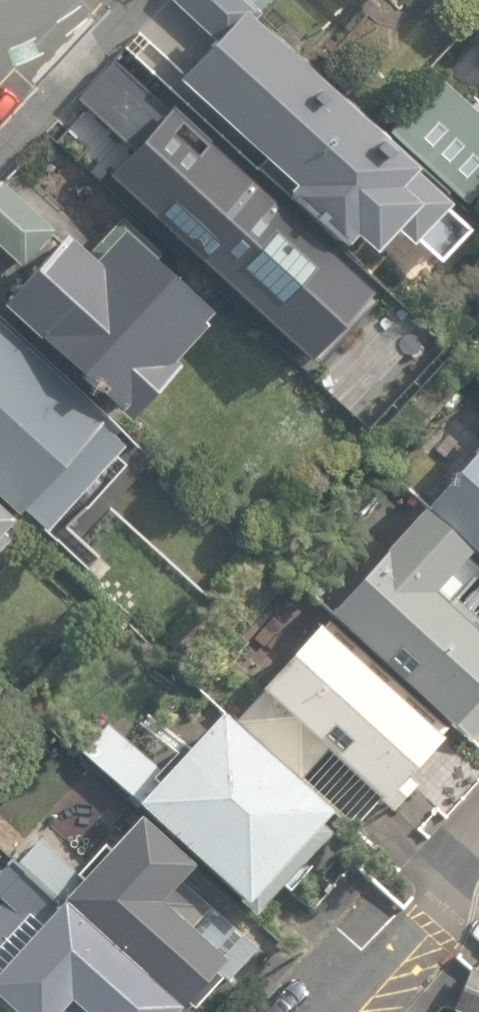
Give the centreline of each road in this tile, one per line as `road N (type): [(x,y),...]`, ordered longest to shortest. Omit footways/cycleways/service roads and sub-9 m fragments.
road 1 (residential): [(478,898),(368,1011)]

